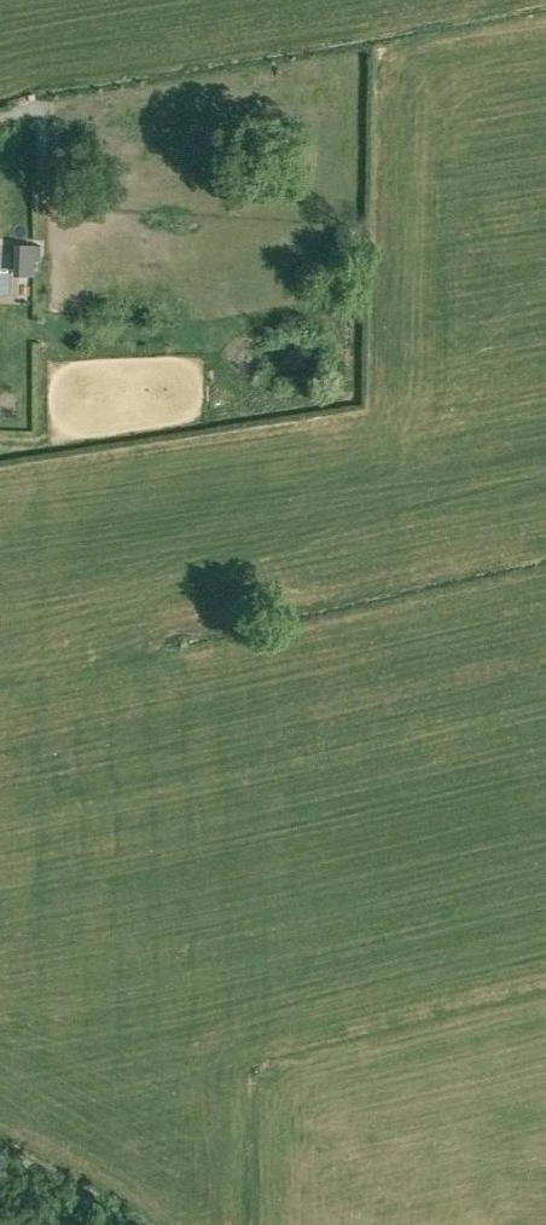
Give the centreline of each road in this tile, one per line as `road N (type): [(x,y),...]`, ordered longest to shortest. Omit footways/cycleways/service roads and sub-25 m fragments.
road 1 (unclassified): [(0,1158),(112,1224)]

